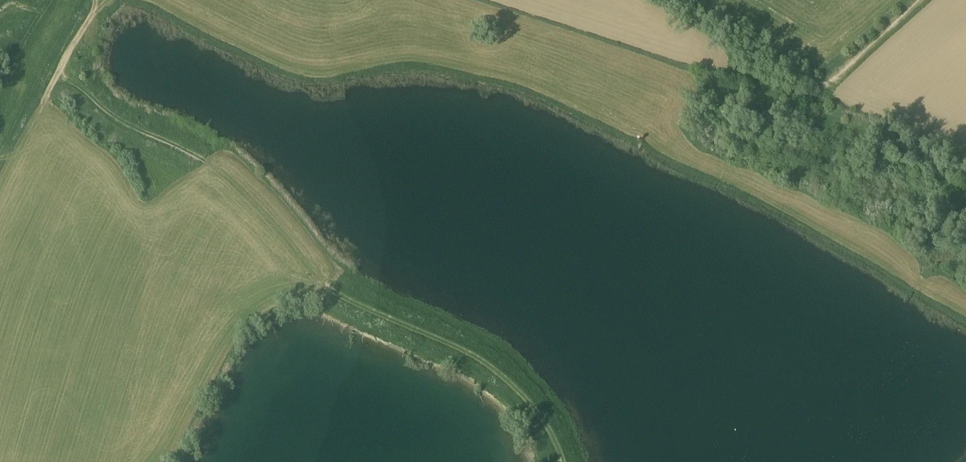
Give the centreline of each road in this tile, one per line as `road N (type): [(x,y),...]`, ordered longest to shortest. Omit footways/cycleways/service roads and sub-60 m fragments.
road 1 (track): [(323,286),(292,242),(219,169),(131,125),(87,88),(57,75),(95,0)]
road 2 (track): [(561,461),(534,408),(472,355),(311,283),(236,298)]
road 3 (track): [(925,0),(837,81),(817,83)]

